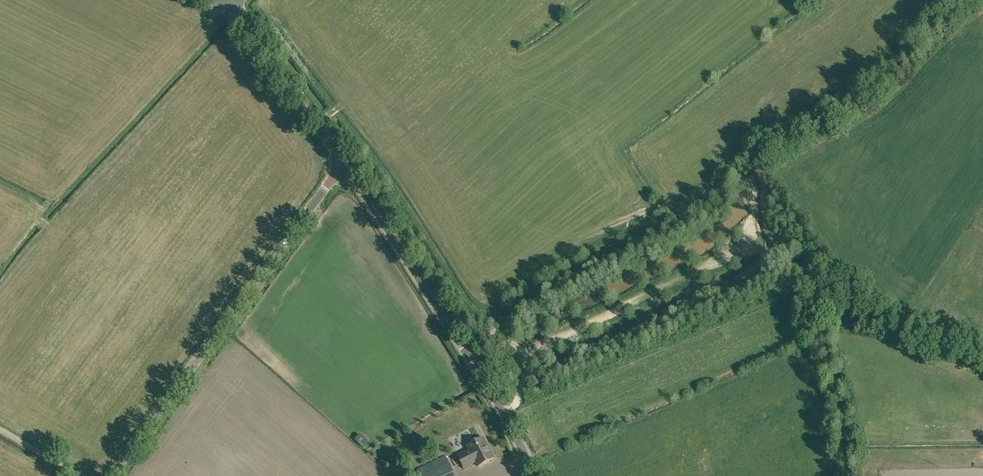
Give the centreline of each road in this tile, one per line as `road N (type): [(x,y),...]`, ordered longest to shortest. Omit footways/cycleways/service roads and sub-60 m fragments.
road 1 (unclassified): [(112,475),(333,169)]
road 2 (unclassified): [(533,475),(359,186),(333,169)]
road 3 (unclassified): [(333,169),(326,140),(228,8)]

